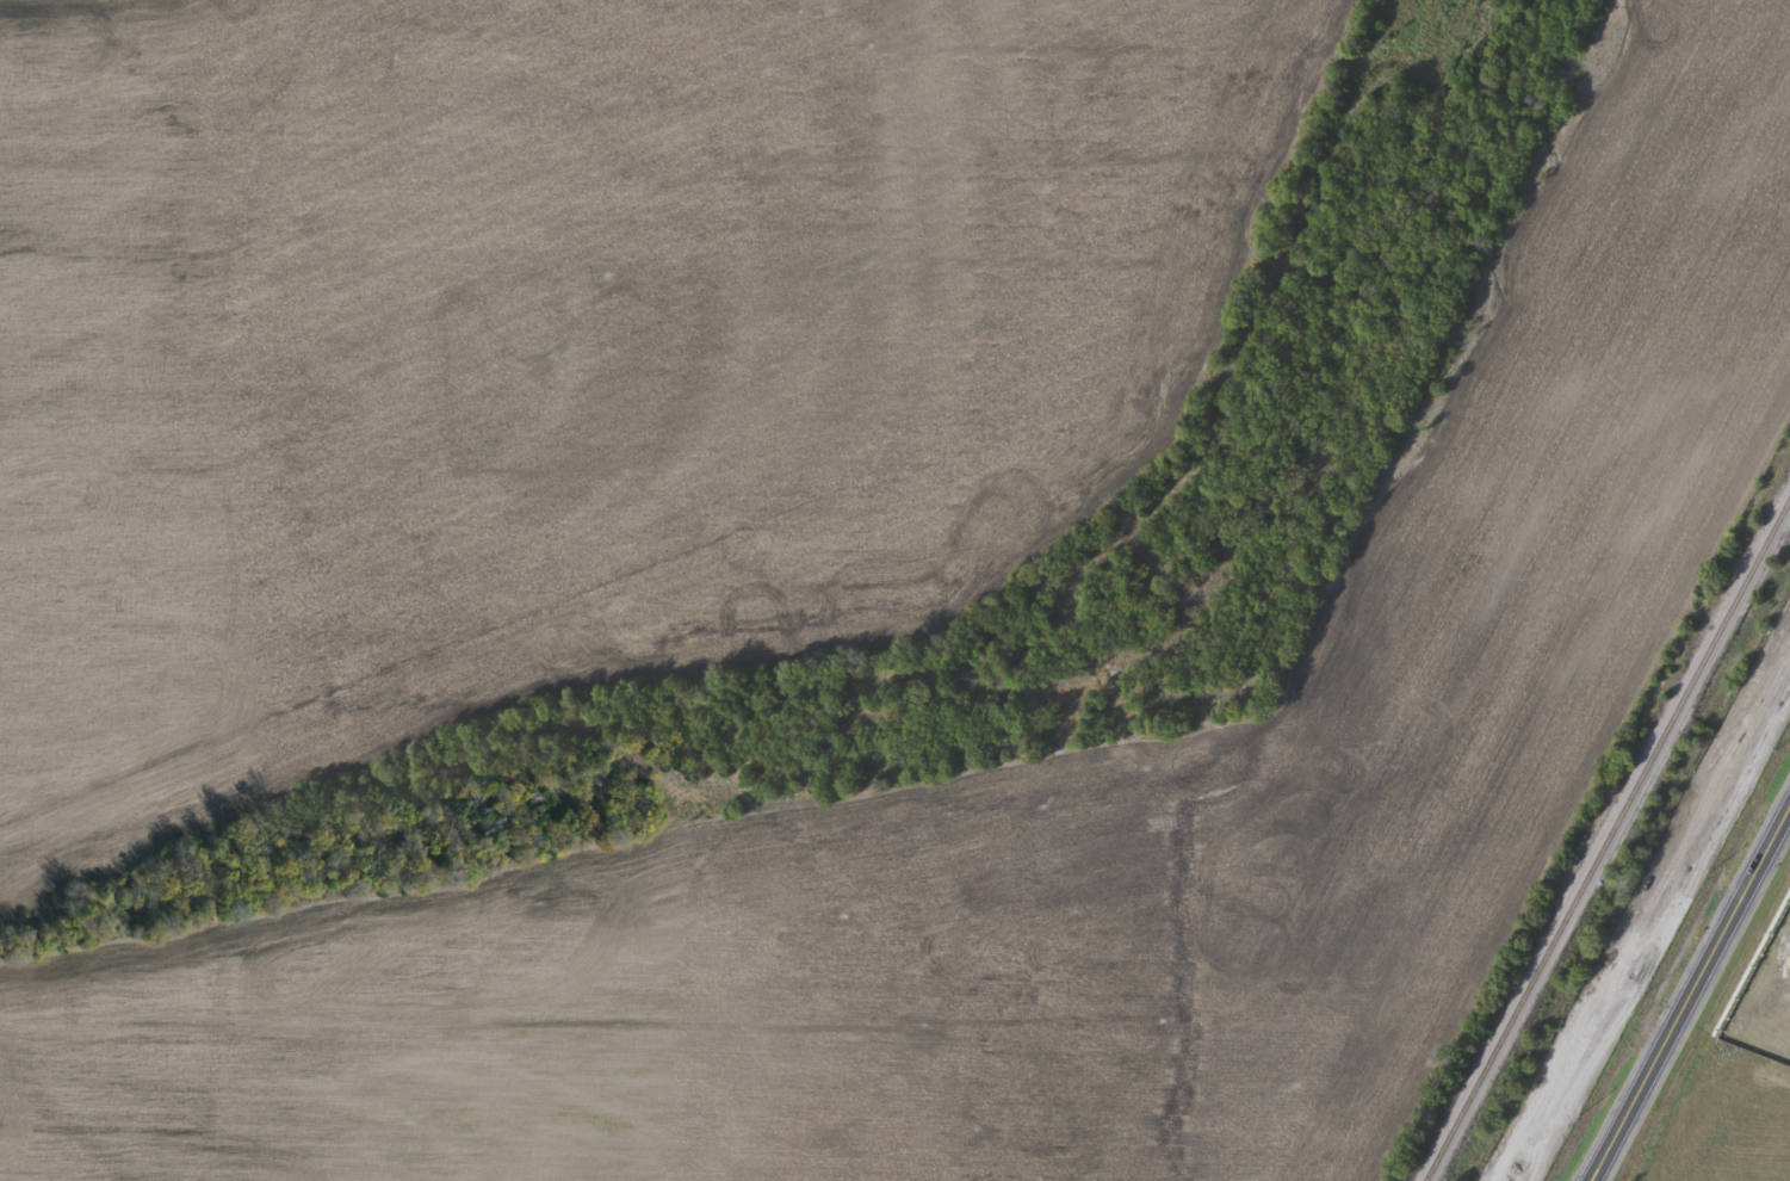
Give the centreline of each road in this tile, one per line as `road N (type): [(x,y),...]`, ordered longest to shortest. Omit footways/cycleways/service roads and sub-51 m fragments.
road 1 (primary): [(1601,1180),(1789,810)]

